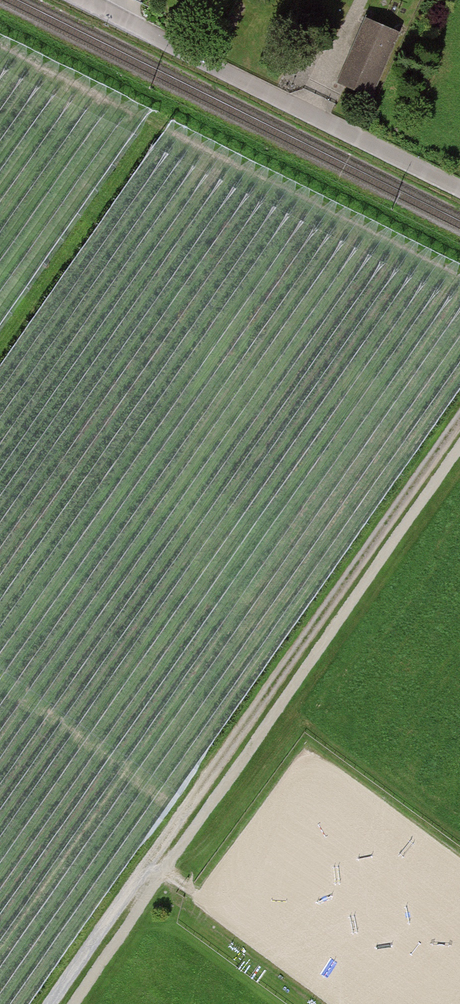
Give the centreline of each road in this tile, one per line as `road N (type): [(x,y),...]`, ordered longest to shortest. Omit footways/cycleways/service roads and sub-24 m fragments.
road 1 (track): [(459,415),(49,1003)]
road 2 (track): [(0,42),(459,275)]
road 3 (unclassified): [(84,0),(459,187)]

